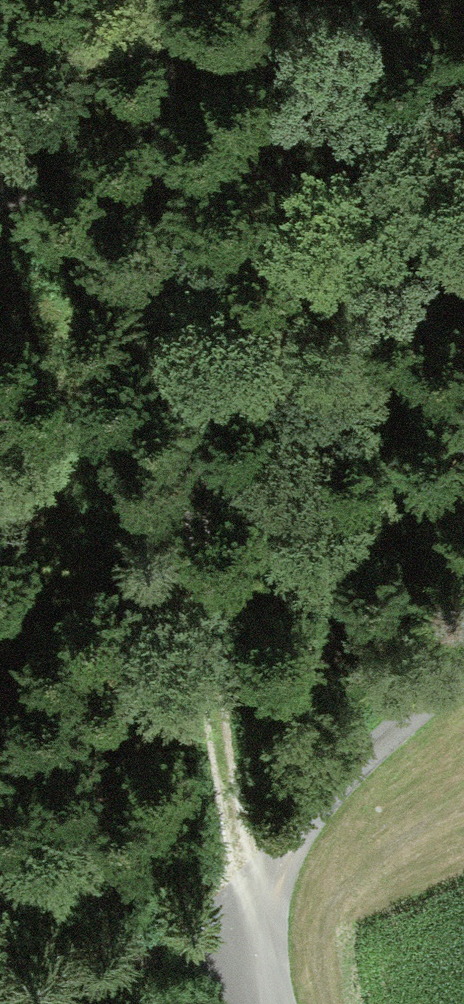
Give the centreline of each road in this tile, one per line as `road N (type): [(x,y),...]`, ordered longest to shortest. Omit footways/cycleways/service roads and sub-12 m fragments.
road 1 (track): [(257,917),(224,826),(176,293),(167,0)]
road 2 (unclassified): [(463,666),(358,763),(296,838),(257,917),(275,1003)]
road 3 (track): [(0,202),(176,293)]

